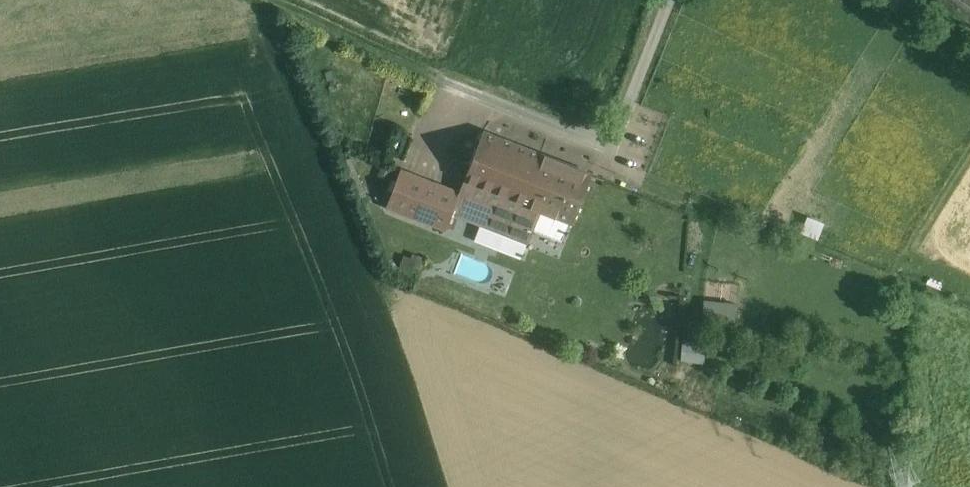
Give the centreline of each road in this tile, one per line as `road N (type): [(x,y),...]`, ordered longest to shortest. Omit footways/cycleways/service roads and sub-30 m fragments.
road 1 (track): [(279,0),(436,75)]

